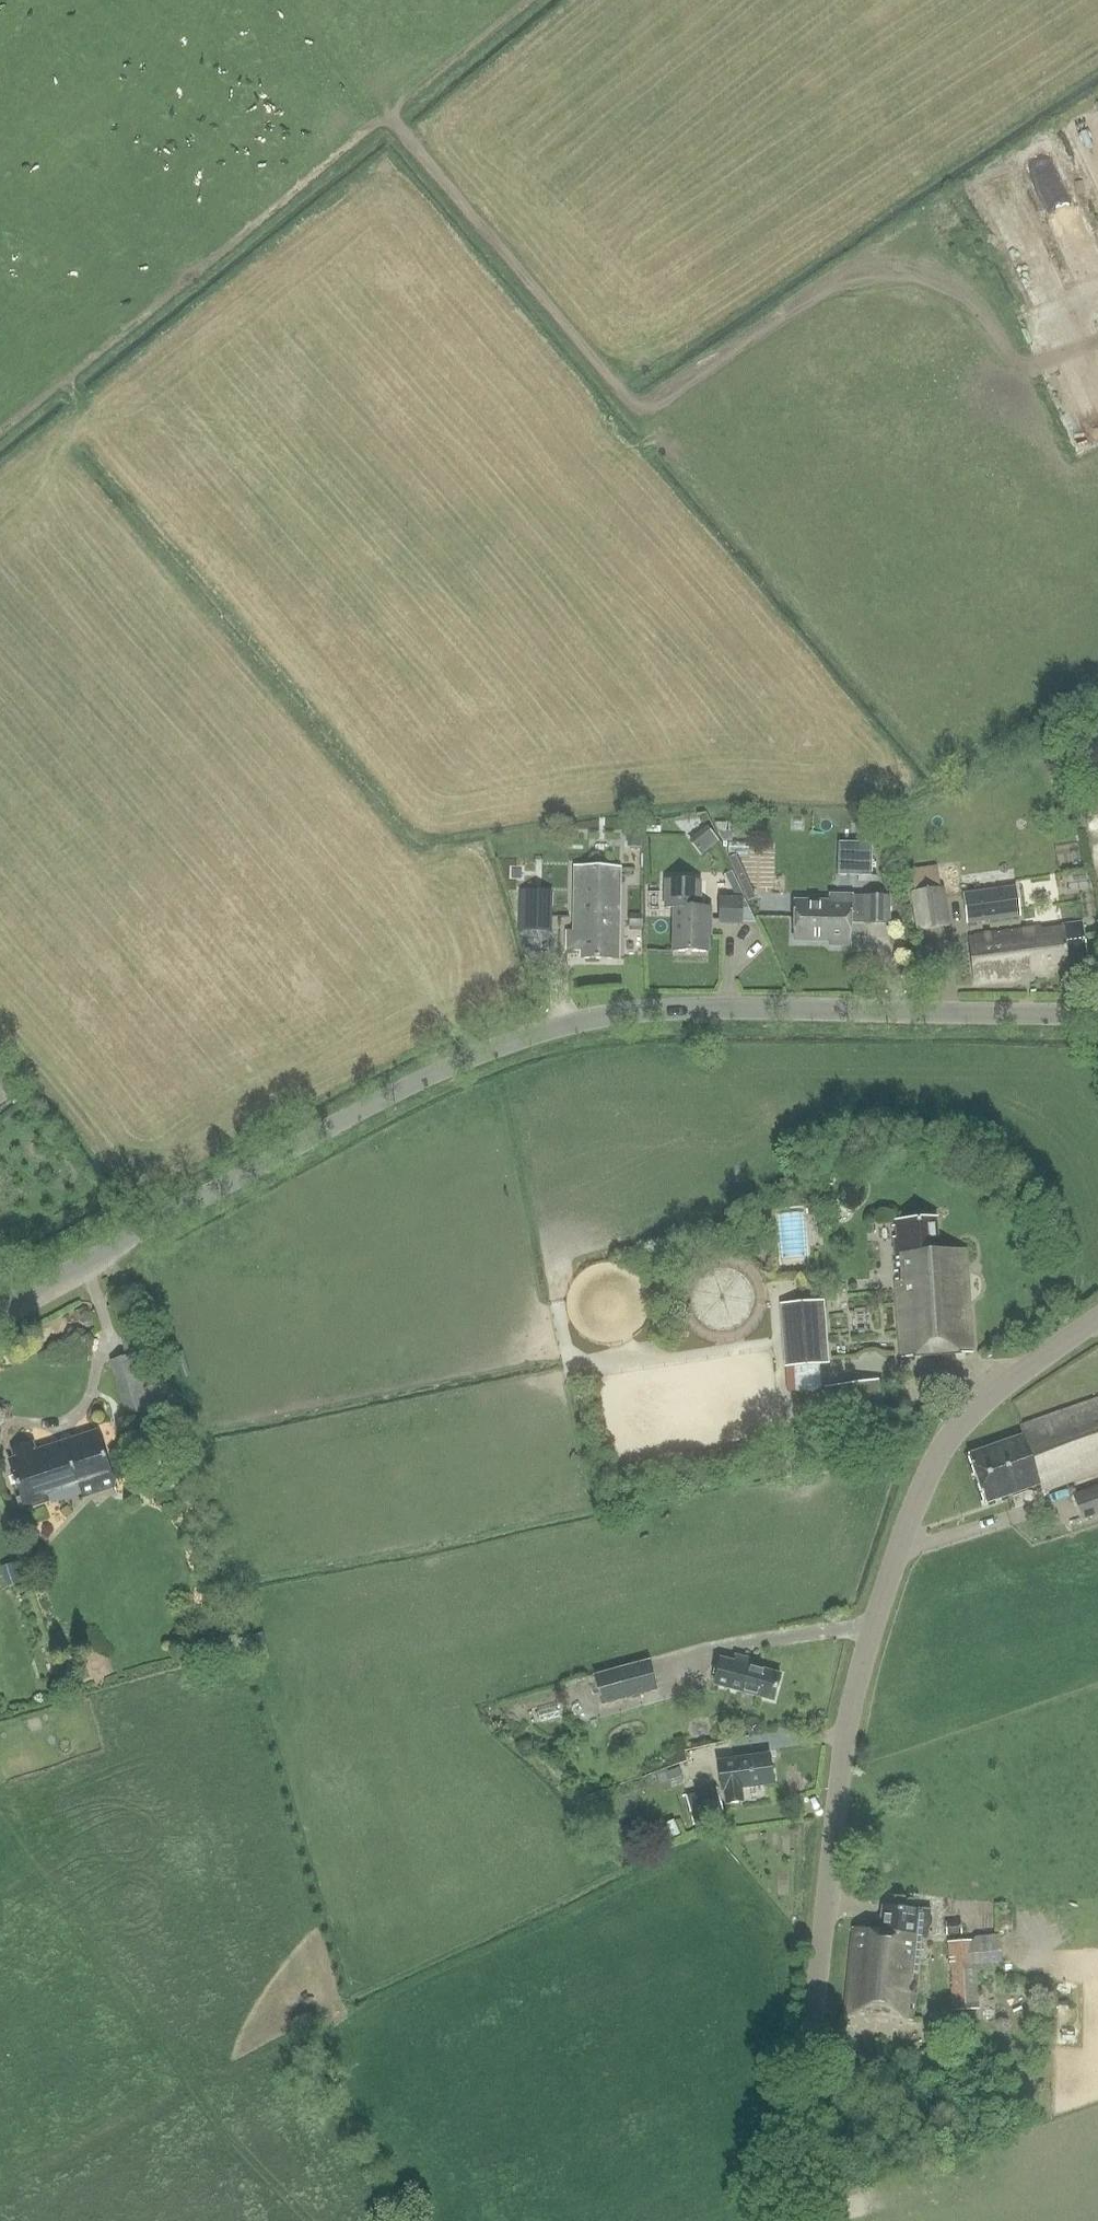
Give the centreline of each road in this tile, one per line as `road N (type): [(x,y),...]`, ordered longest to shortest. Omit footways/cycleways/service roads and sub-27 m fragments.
road 1 (tertiary): [(0,1310),(454,1061),(577,1020),(685,1007),(1097,1015)]
road 2 (unclassified): [(1097,1319),(968,1416),(939,1451),(907,1515),(852,1698),(790,2220)]

